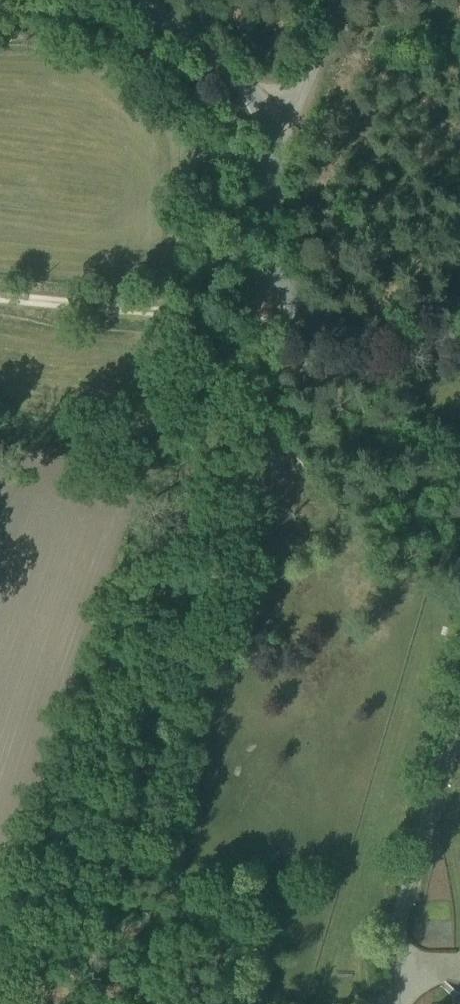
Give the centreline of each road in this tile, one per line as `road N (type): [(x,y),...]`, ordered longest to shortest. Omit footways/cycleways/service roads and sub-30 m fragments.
road 1 (unclassified): [(267,113),(276,144),(268,261),(285,293),(309,318),(362,335),(459,344)]
road 2 (track): [(0,298),(249,319)]
road 3 (unclassified): [(123,0),(230,72),(267,113)]
road 4 (track): [(198,475),(249,319)]
road 5 (unclassified): [(267,113),(308,81),(336,0)]

